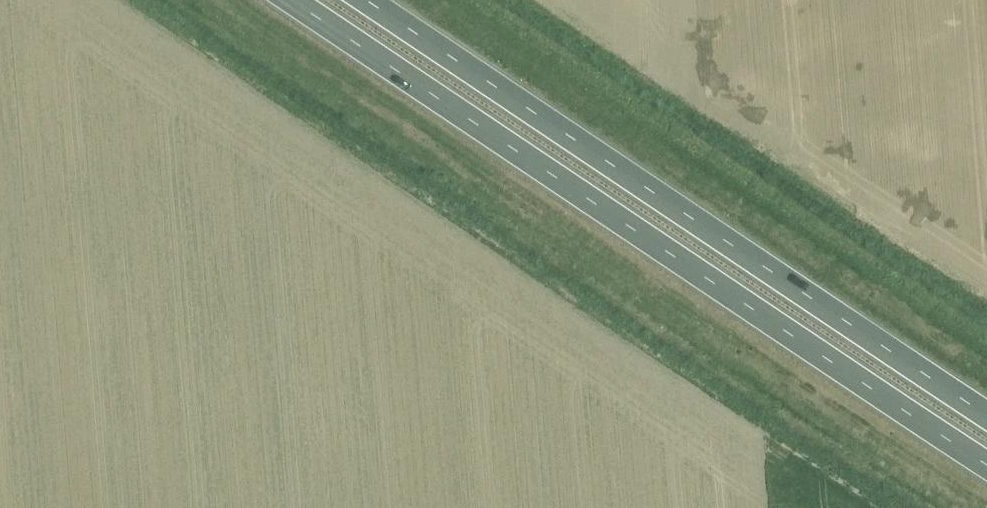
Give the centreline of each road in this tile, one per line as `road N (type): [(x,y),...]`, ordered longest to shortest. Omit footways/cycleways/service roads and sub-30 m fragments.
road 1 (trunk): [(282,0),(986,473)]
road 2 (trunk): [(986,406),(374,0)]

